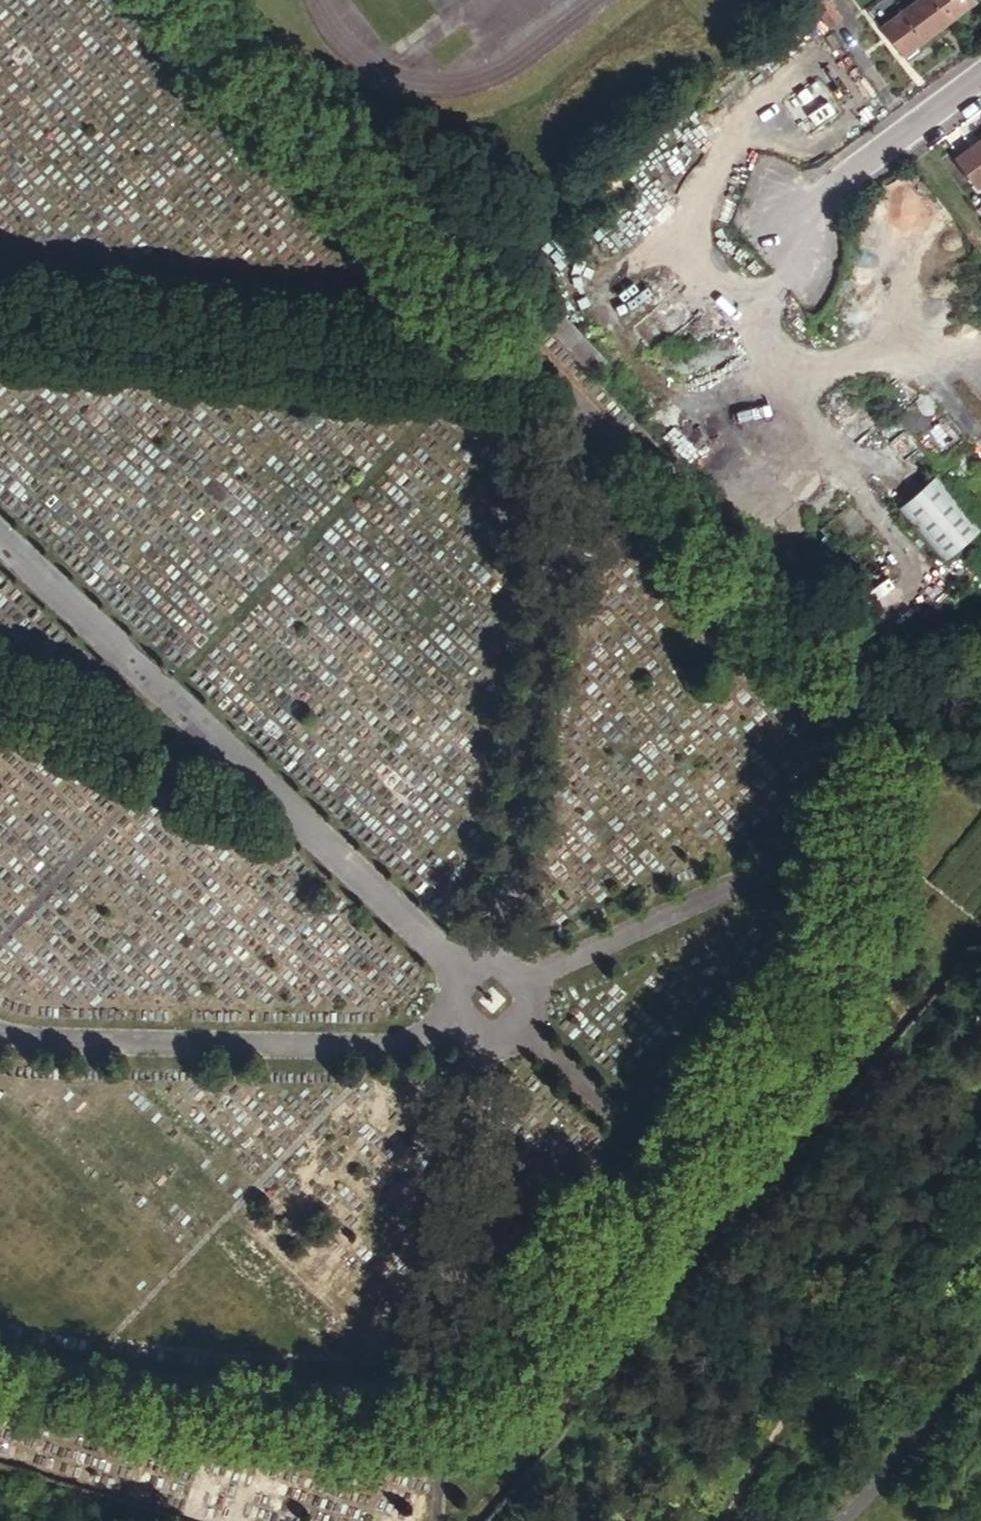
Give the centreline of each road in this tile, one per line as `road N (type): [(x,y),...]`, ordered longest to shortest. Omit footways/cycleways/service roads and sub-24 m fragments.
road 1 (residential): [(980,75),(774,227)]
road 2 (unclassified): [(829,1520),(980,1371)]

